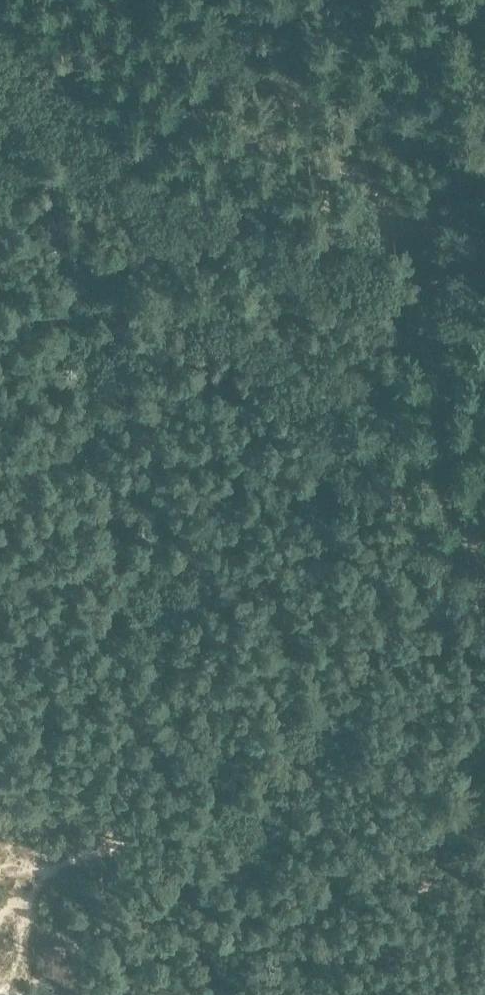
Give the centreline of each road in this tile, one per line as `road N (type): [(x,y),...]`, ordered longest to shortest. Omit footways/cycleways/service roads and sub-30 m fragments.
road 1 (track): [(484,640),(64,202),(10,156)]
road 2 (track): [(73,160),(484,321)]
road 3 (track): [(73,160),(136,139),(159,121),(225,0)]

